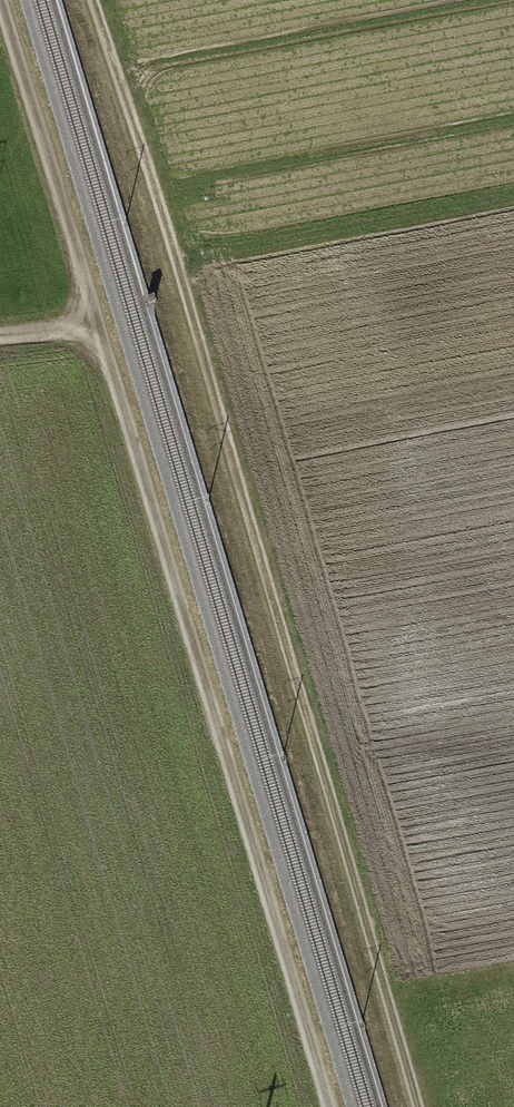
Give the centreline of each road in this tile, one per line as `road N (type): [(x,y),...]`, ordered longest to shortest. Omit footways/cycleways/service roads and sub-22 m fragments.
road 1 (track): [(101,0),(416,1106)]
road 2 (track): [(0,6),(325,1106)]

